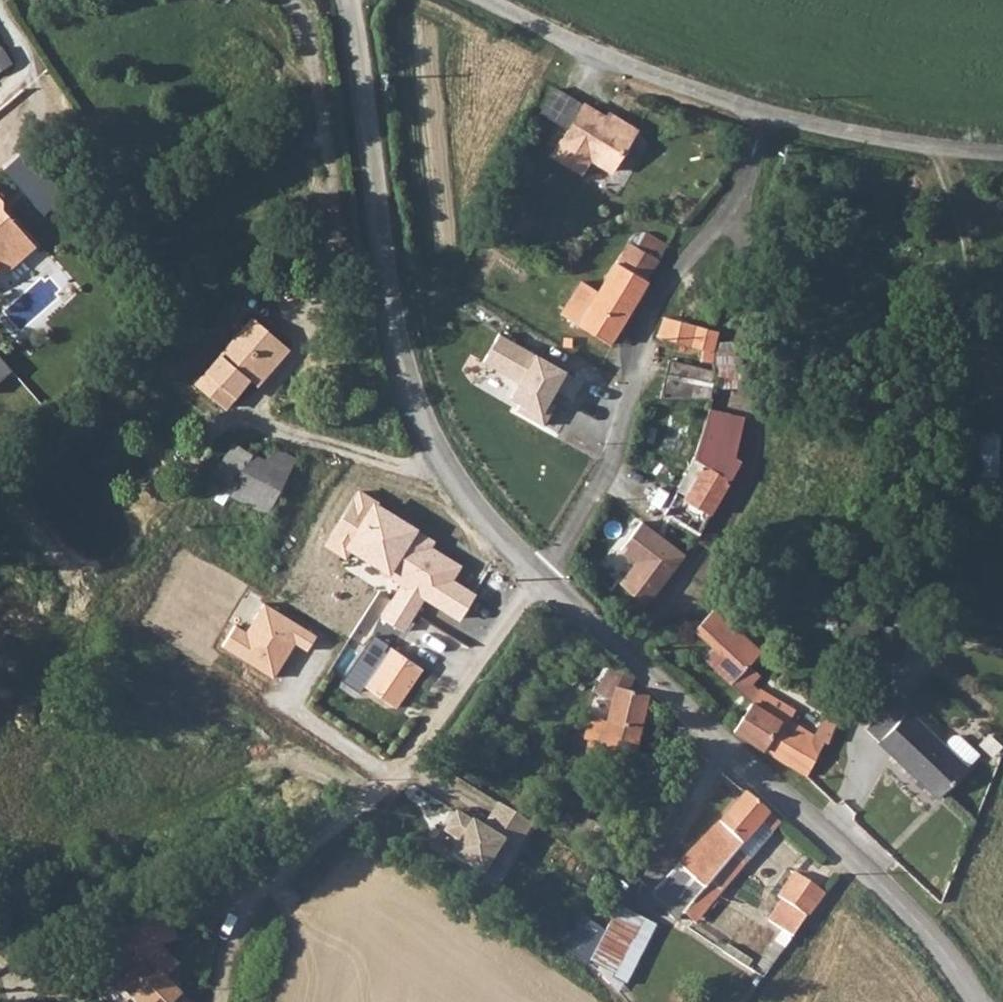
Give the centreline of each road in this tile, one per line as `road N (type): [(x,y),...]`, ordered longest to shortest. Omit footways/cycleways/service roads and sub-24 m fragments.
road 1 (tertiary): [(346,0),(391,295),(413,389),(440,453),(481,516),(538,575)]
road 2 (tertiary): [(538,575),(846,854),(915,922),(977,1001)]
road 3 (unclassified): [(484,0),(605,60),(818,130),(924,151),(1002,155)]
road 4 (residential): [(538,575),(489,651),(400,760),(273,877),(234,935),(223,1001)]
road 5 (track): [(538,575),(608,482),(641,342),(733,212),(765,113)]

